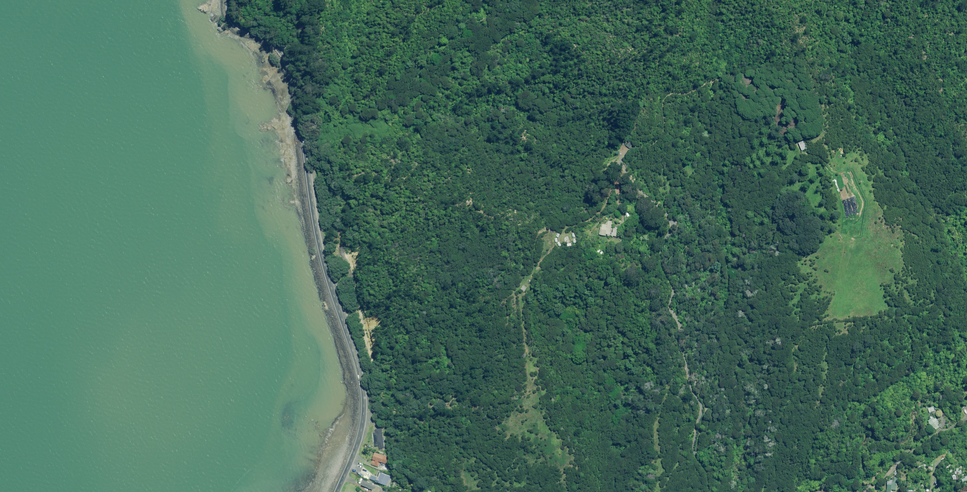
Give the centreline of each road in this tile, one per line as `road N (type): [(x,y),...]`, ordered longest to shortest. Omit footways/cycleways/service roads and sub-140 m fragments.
road 1 (primary): [(337,491),(360,434),(363,393),(320,250),(298,87),(280,48),(233,18),(230,0)]
road 2 (track): [(541,491),(500,469),(469,423),(480,398),(502,381),(513,332),(507,300),(535,269),(539,236),(600,210),(617,189),(619,164)]
road 3 (track): [(619,164),(663,204),(674,230),(659,244),(700,409),(696,446),(706,491)]
road 4 (track): [(619,164),(658,138),(661,99),(716,83),(731,83),(759,117),(779,119),(796,144),(815,149)]

